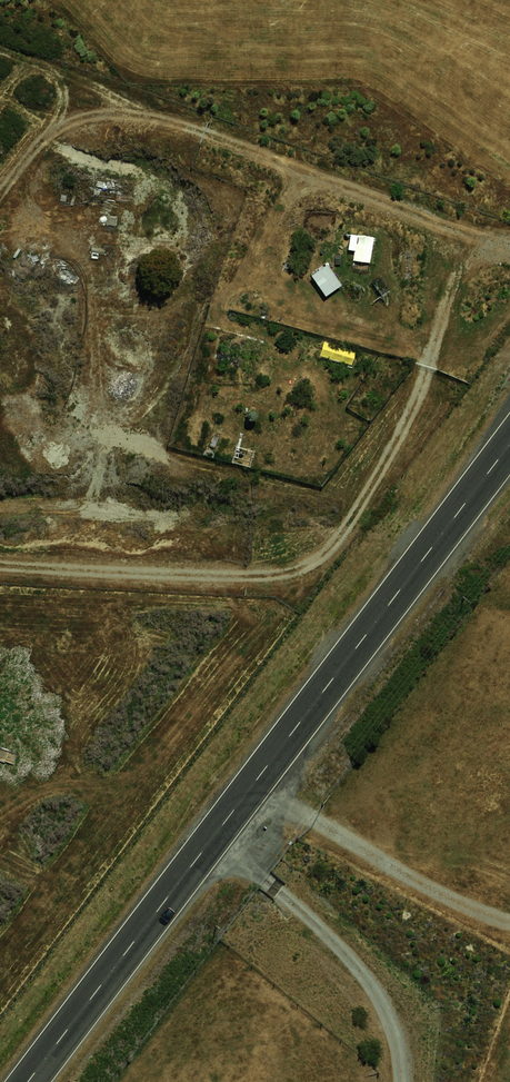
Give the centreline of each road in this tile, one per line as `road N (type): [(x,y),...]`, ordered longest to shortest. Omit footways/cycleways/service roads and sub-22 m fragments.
road 1 (primary): [(29,1081),(509,437)]
road 2 (track): [(509,265),(473,252),(439,325),(407,429),(328,544),(288,579),(134,577),(0,560)]

